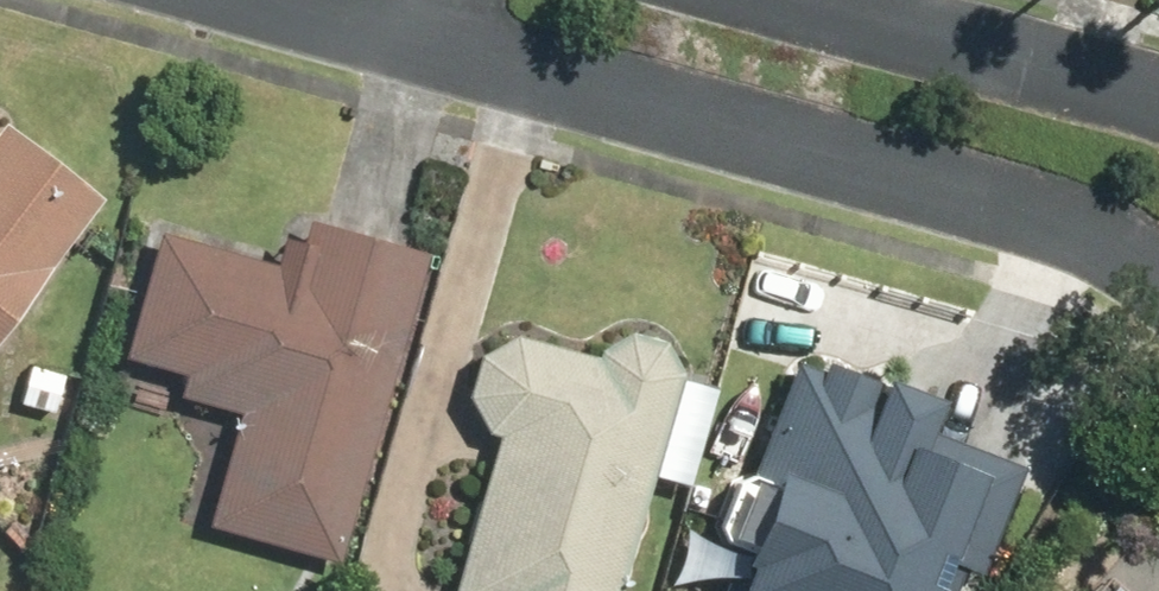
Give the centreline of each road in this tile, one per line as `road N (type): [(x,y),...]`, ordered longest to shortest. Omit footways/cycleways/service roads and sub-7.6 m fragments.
road 1 (residential): [(1158,279),(1066,231),(420,46)]
road 2 (residential): [(809,0),(1158,106)]
road 3 (residential): [(420,46),(257,0)]

